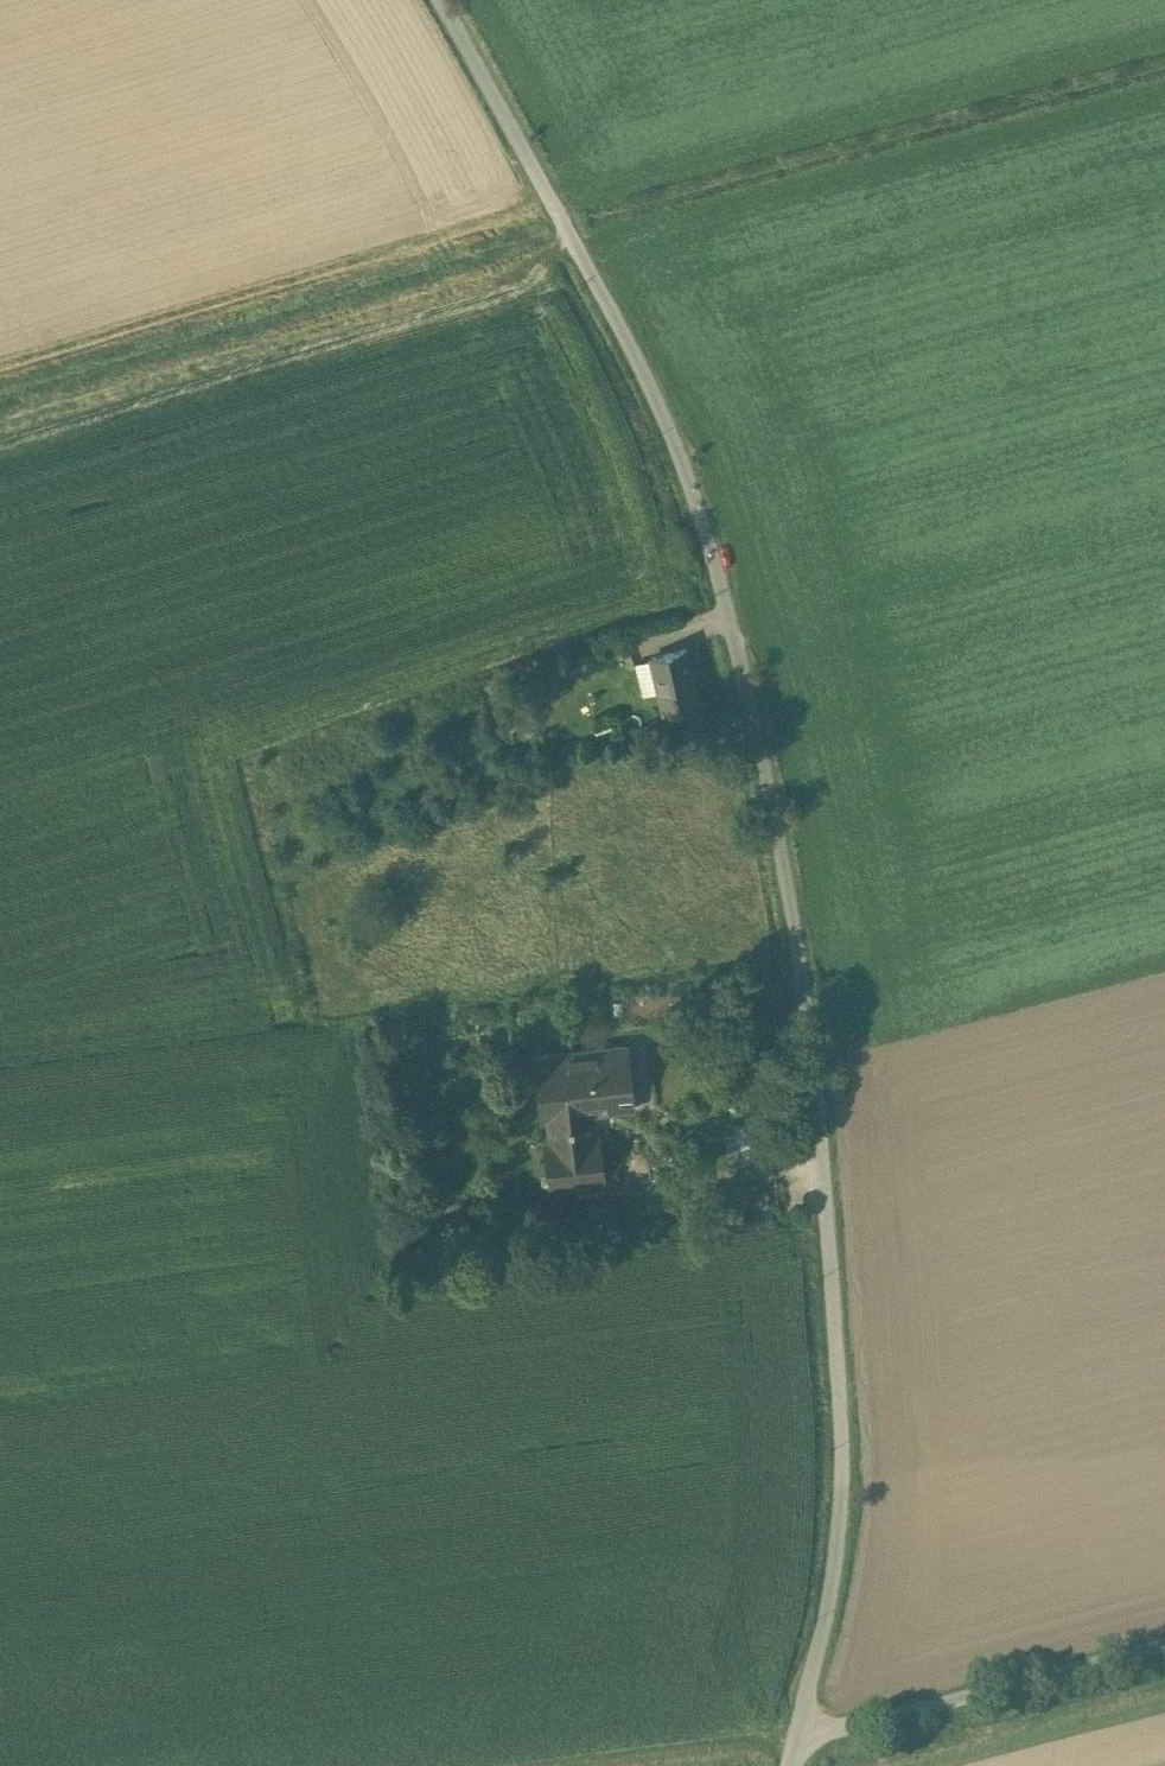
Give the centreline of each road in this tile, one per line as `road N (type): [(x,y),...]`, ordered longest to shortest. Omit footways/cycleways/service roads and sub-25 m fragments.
road 1 (unclassified): [(800,1727),(834,1570),(843,1449),(816,1110),(771,789),(691,481),(604,296),(441,0)]
road 2 (unclassified): [(800,1727),(834,1730),(1164,1642)]

